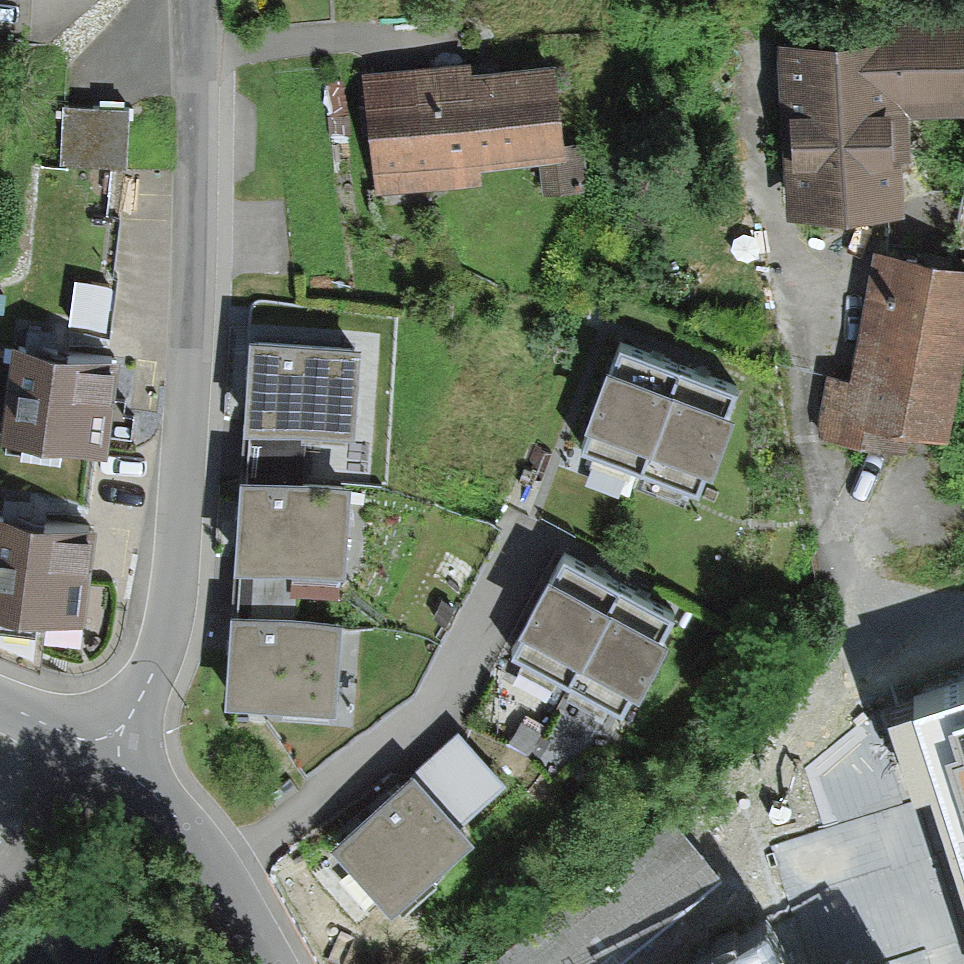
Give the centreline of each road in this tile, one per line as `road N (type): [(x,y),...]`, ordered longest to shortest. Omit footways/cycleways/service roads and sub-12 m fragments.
road 1 (residential): [(107,755),(158,664),(178,589),(194,272),(191,0)]
road 2 (track): [(930,637),(845,609),(752,123)]
road 3 (residential): [(268,963),(195,839),(107,755)]

